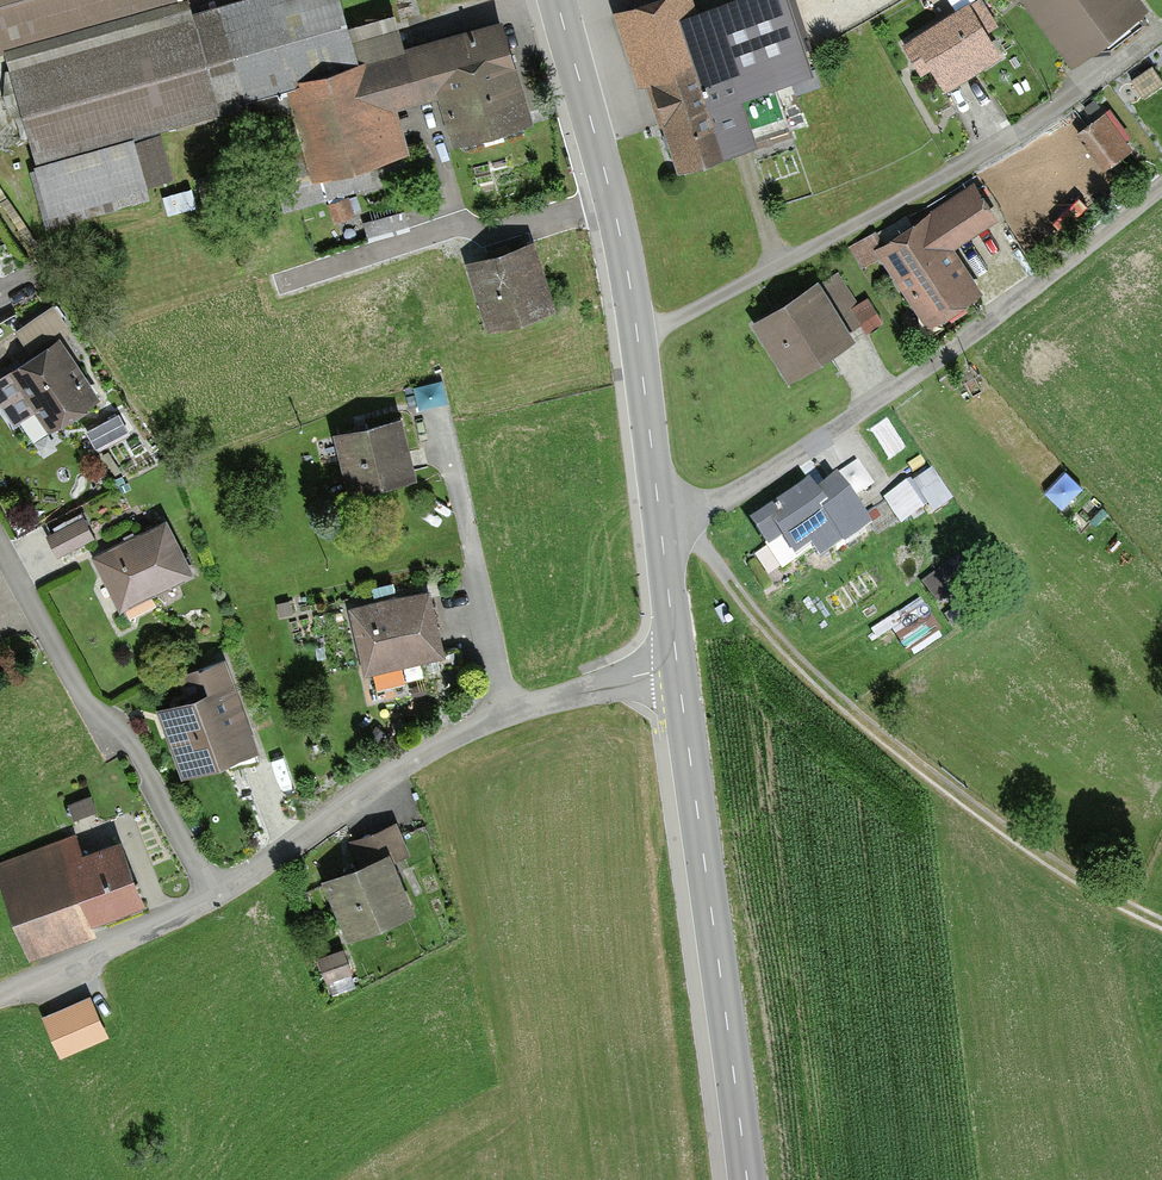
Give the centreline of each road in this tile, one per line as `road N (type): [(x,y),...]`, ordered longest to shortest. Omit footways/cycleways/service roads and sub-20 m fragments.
road 1 (track): [(688,519),(745,607),(895,745),(1067,876),(1161,923)]
road 2 (residential): [(661,522),(688,519),(849,419),(966,340),(1161,184)]
road 3 (tertiary): [(661,522),(630,278),(557,0)]
road 4 (residential): [(213,898),(388,769),(511,705),(679,671)]
road 5 (tertiary): [(747,1179),(679,671)]
road 6 (residential): [(213,898),(122,727),(85,702),(0,542)]
road 7 (residential): [(0,992),(213,898)]
road 8 (tertiary): [(679,671),(661,522)]

